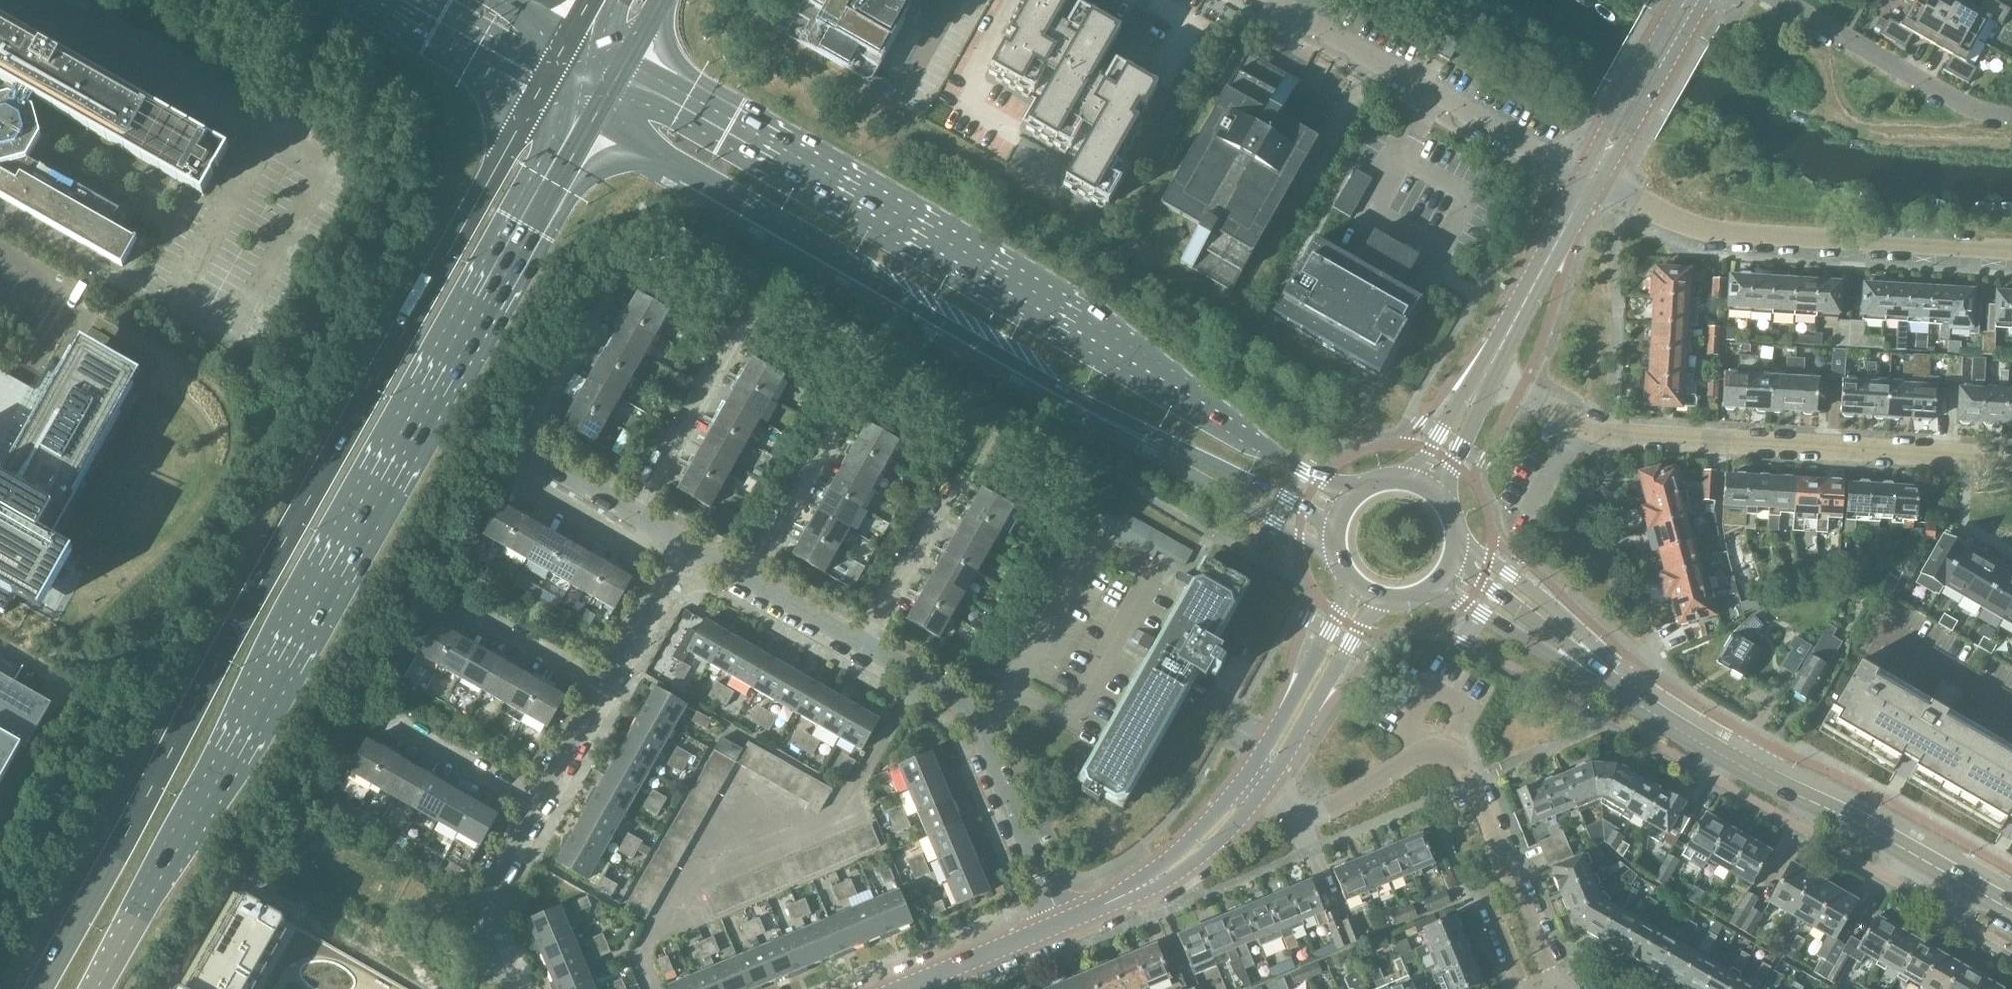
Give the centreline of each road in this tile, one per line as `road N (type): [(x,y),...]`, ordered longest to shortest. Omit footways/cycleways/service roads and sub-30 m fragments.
road 1 (trunk): [(544,88),(38,988)]
road 2 (trunk): [(97,988),(595,118)]
road 3 (secondary): [(1354,498),(730,126),(620,72)]
road 4 (secondary): [(595,118),(1029,378),(1339,525)]
road 5 (residential): [(2011,452),(1623,440),(1576,426),(1487,373)]
road 6 (secondary): [(2011,910),(1590,671)]
road 7 (residential): [(2011,249),(1705,229),(1593,176)]
road 8 (residential): [(1593,176),(1279,0)]
road 9 (residential): [(1063,923),(969,714),(863,648)]
road 10 (residential): [(632,517),(514,449),(615,295)]
road 11 (residential): [(2011,117),(1961,105),(1779,0)]
road 12 (unclassified): [(1487,373),(1593,176)]
road 13 (residential): [(1266,786),(1377,596)]
road 14 (residential): [(1266,786),(1308,820),(1414,756),(1455,757)]
road 15 (residential): [(1354,582),(1250,773)]
road 16 (residential): [(1593,176),(1623,143),(1704,0)]
road 17 (residential): [(504,988),(478,907),(537,803)]
road 18 (residential): [(1679,0),(1601,136),(1593,176)]
road 19 (residential): [(632,517),(722,355)]
road 20 (residential): [(748,583),(839,423)]
road 21 (residential): [(863,648),(953,492)]
road 22 (secondary): [(388,0),(544,88)]
road 23 (residential): [(602,691),(451,604)]
road 24 (secondary): [(1437,589),(1590,671)]
road 25 (secondary): [(1590,671),(1457,562)]
road 26 (residential): [(1136,891),(1190,867),(1266,786)]
road 27 (residential): [(908,988),(1063,923)]
road 28 (residential): [(537,803),(390,725)]
road 29 (residential): [(602,691),(681,545)]
road 30 (residential): [(1250,773),(1136,891)]
road 31 (residential): [(1505,865),(1483,884),(1525,988)]
road 32 (residential): [(1556,988),(1505,865)]
road 33 (residential): [(863,648),(748,583)]
road 34 (unclassified): [(1487,373),(1410,478)]
road 35 (residential): [(537,803),(602,691)]
road 36 (unclassified): [(1439,492),(1487,373)]

